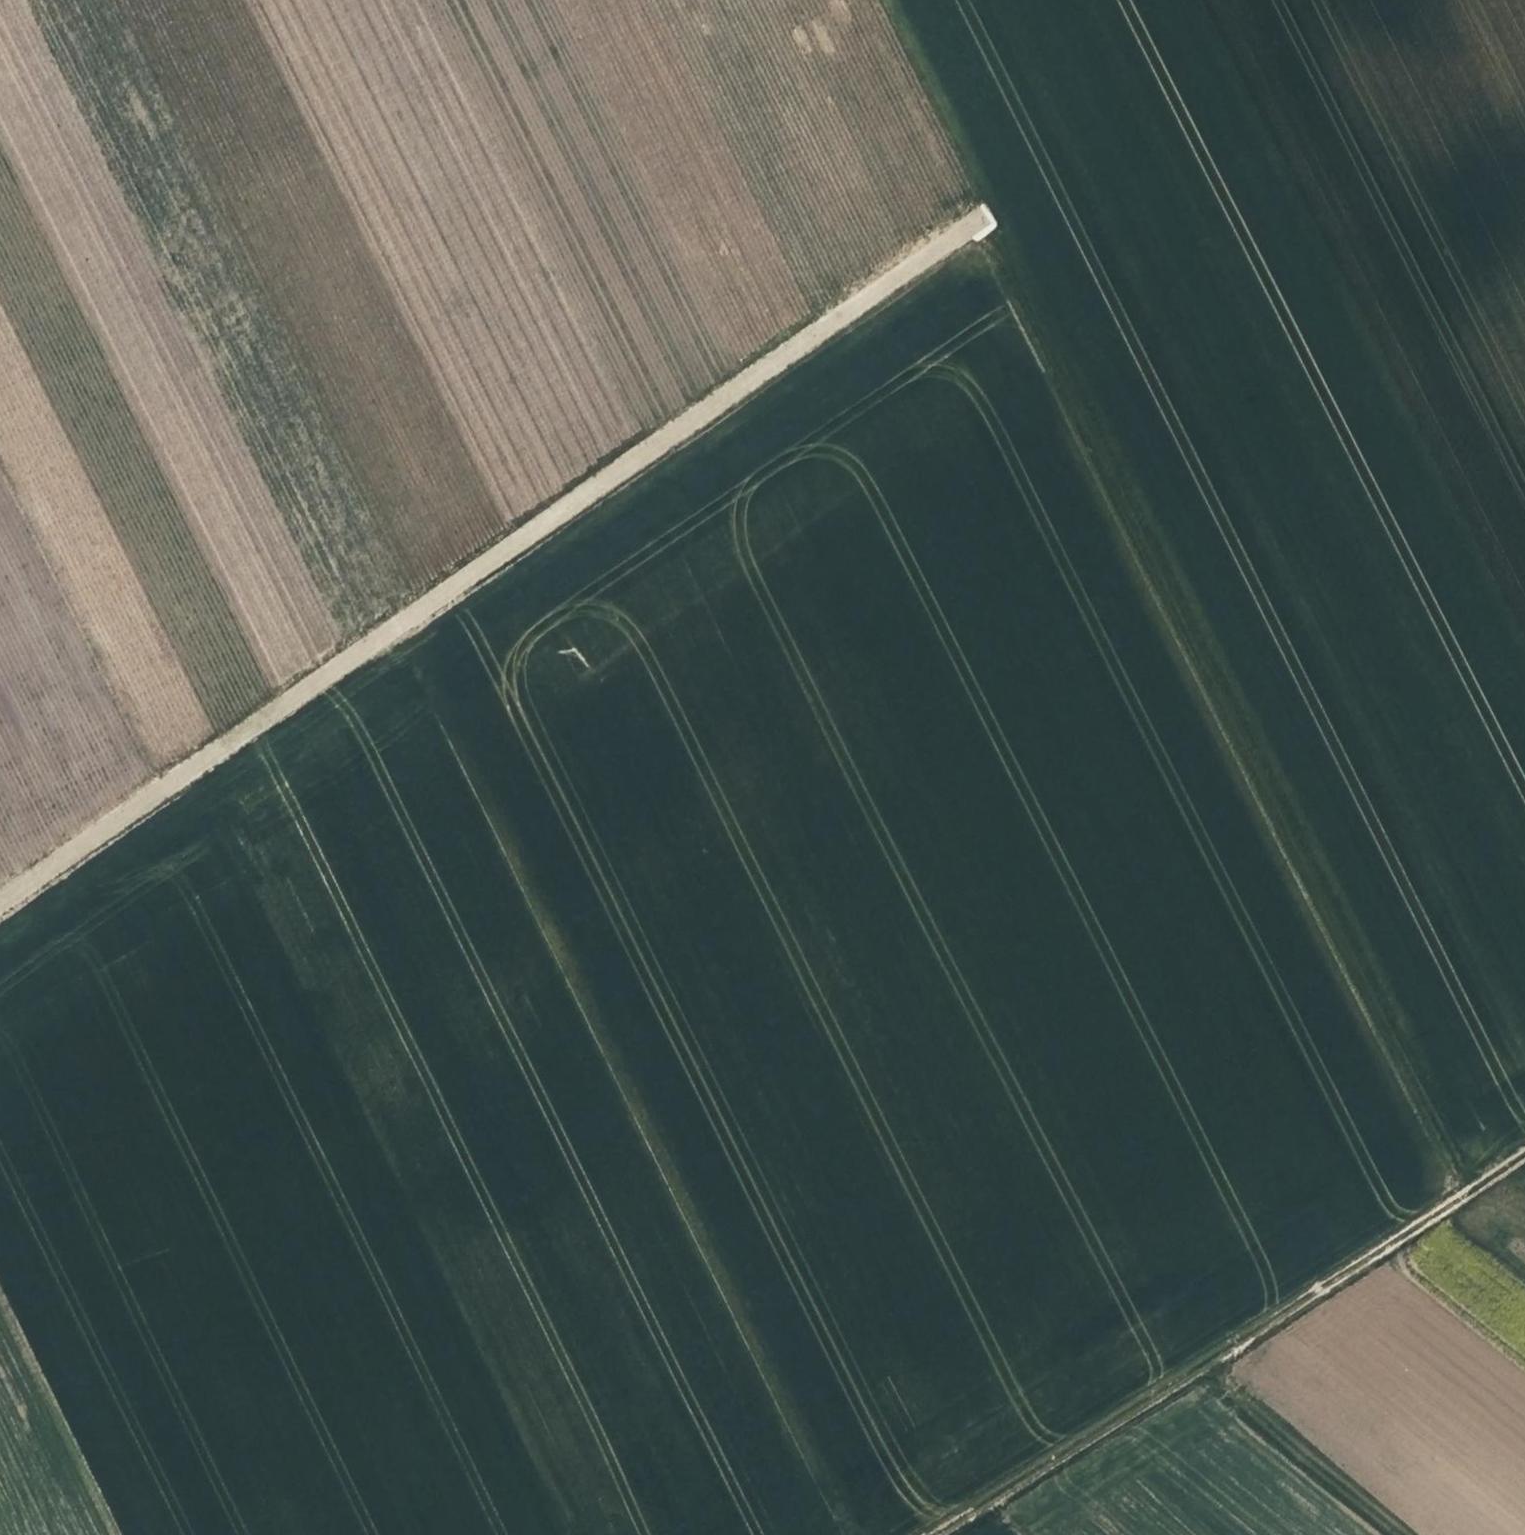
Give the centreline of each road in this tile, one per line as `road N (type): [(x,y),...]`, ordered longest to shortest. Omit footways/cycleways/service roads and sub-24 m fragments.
road 1 (track): [(1524,1148),(931,1534)]
road 2 (track): [(1406,1534),(1200,1366)]

